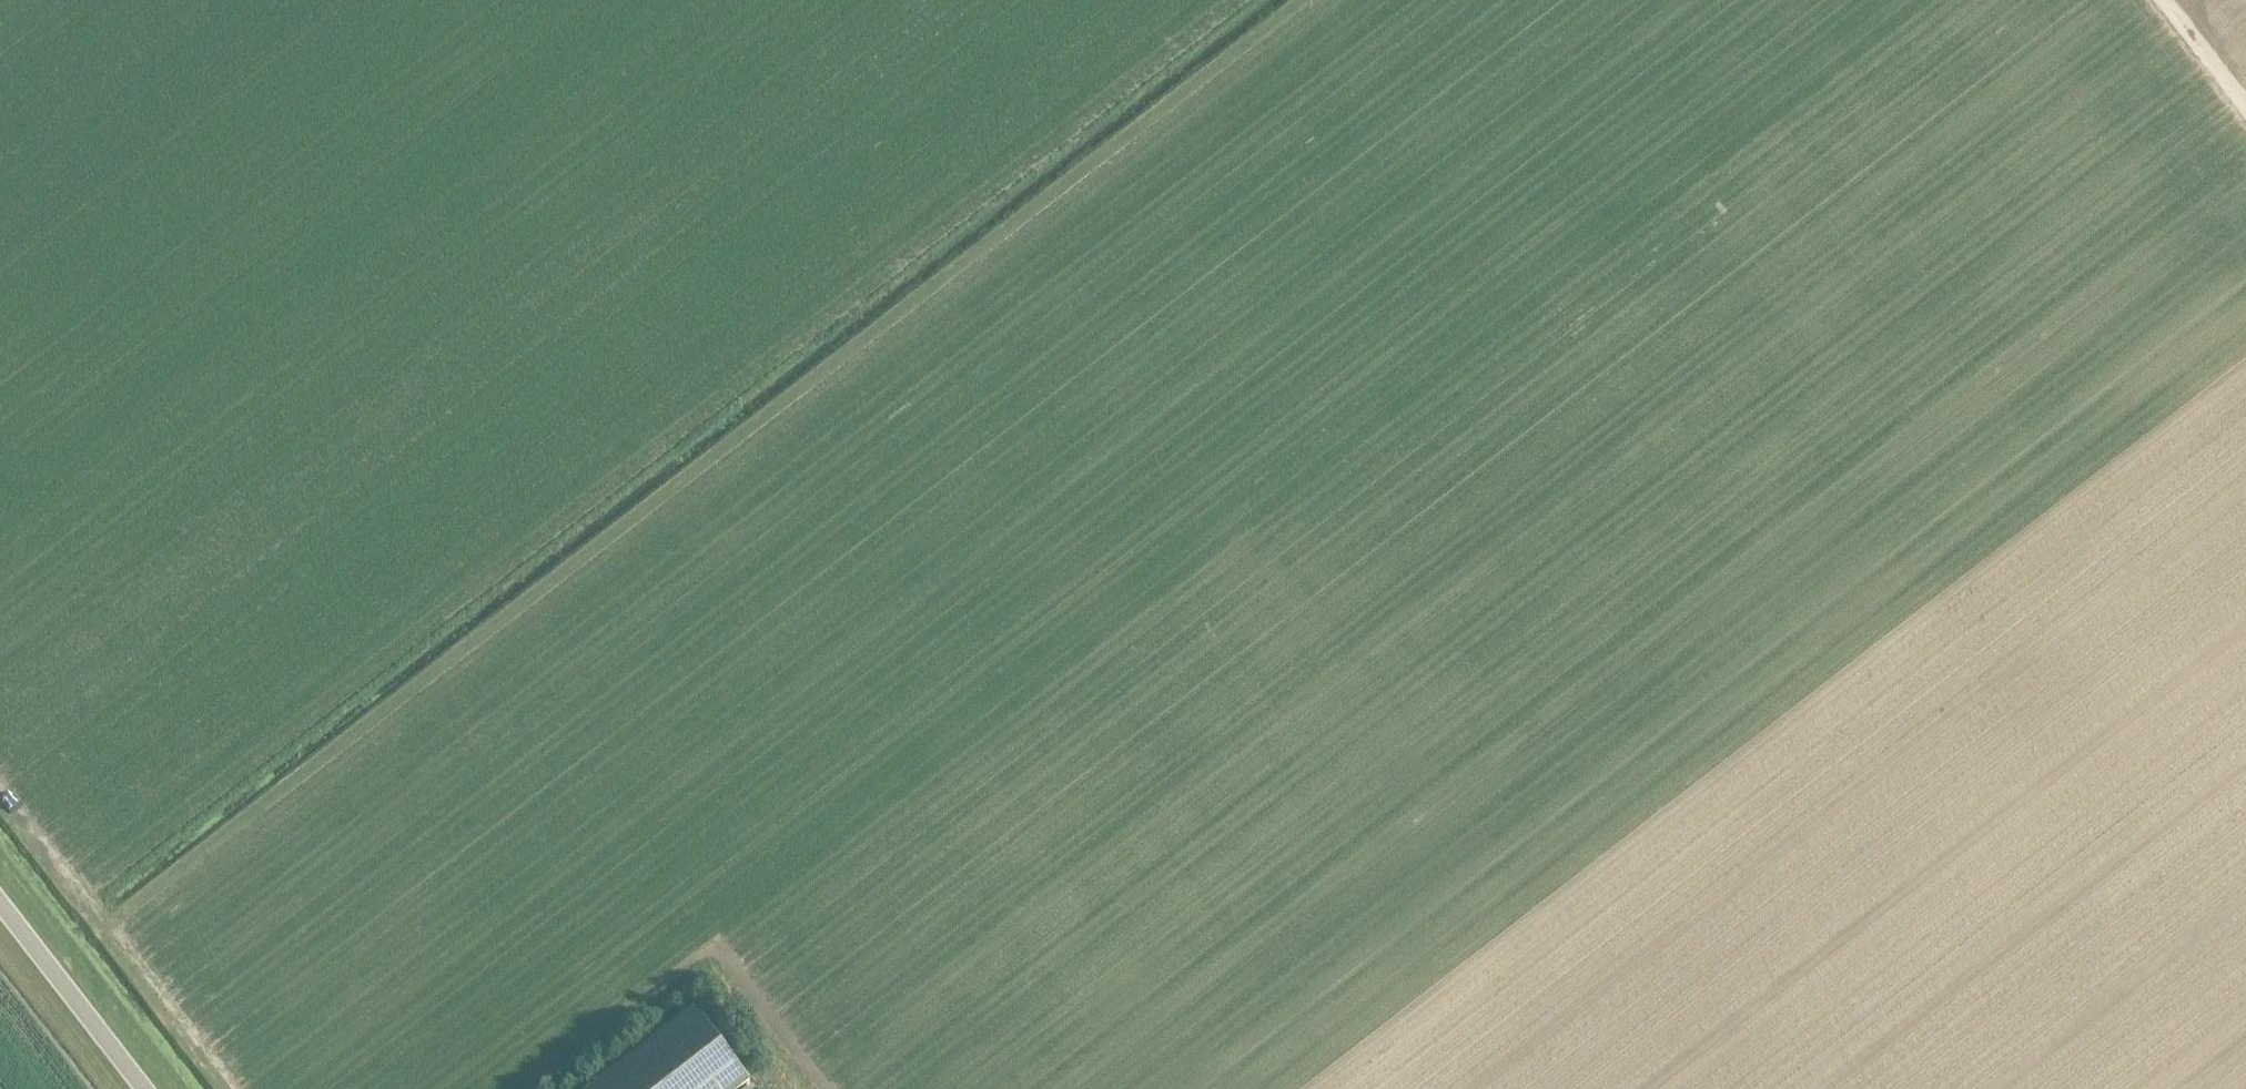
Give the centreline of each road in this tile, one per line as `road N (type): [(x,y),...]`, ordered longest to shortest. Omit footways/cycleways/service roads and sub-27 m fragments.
road 1 (unclassified): [(144,1088),(0,900)]

